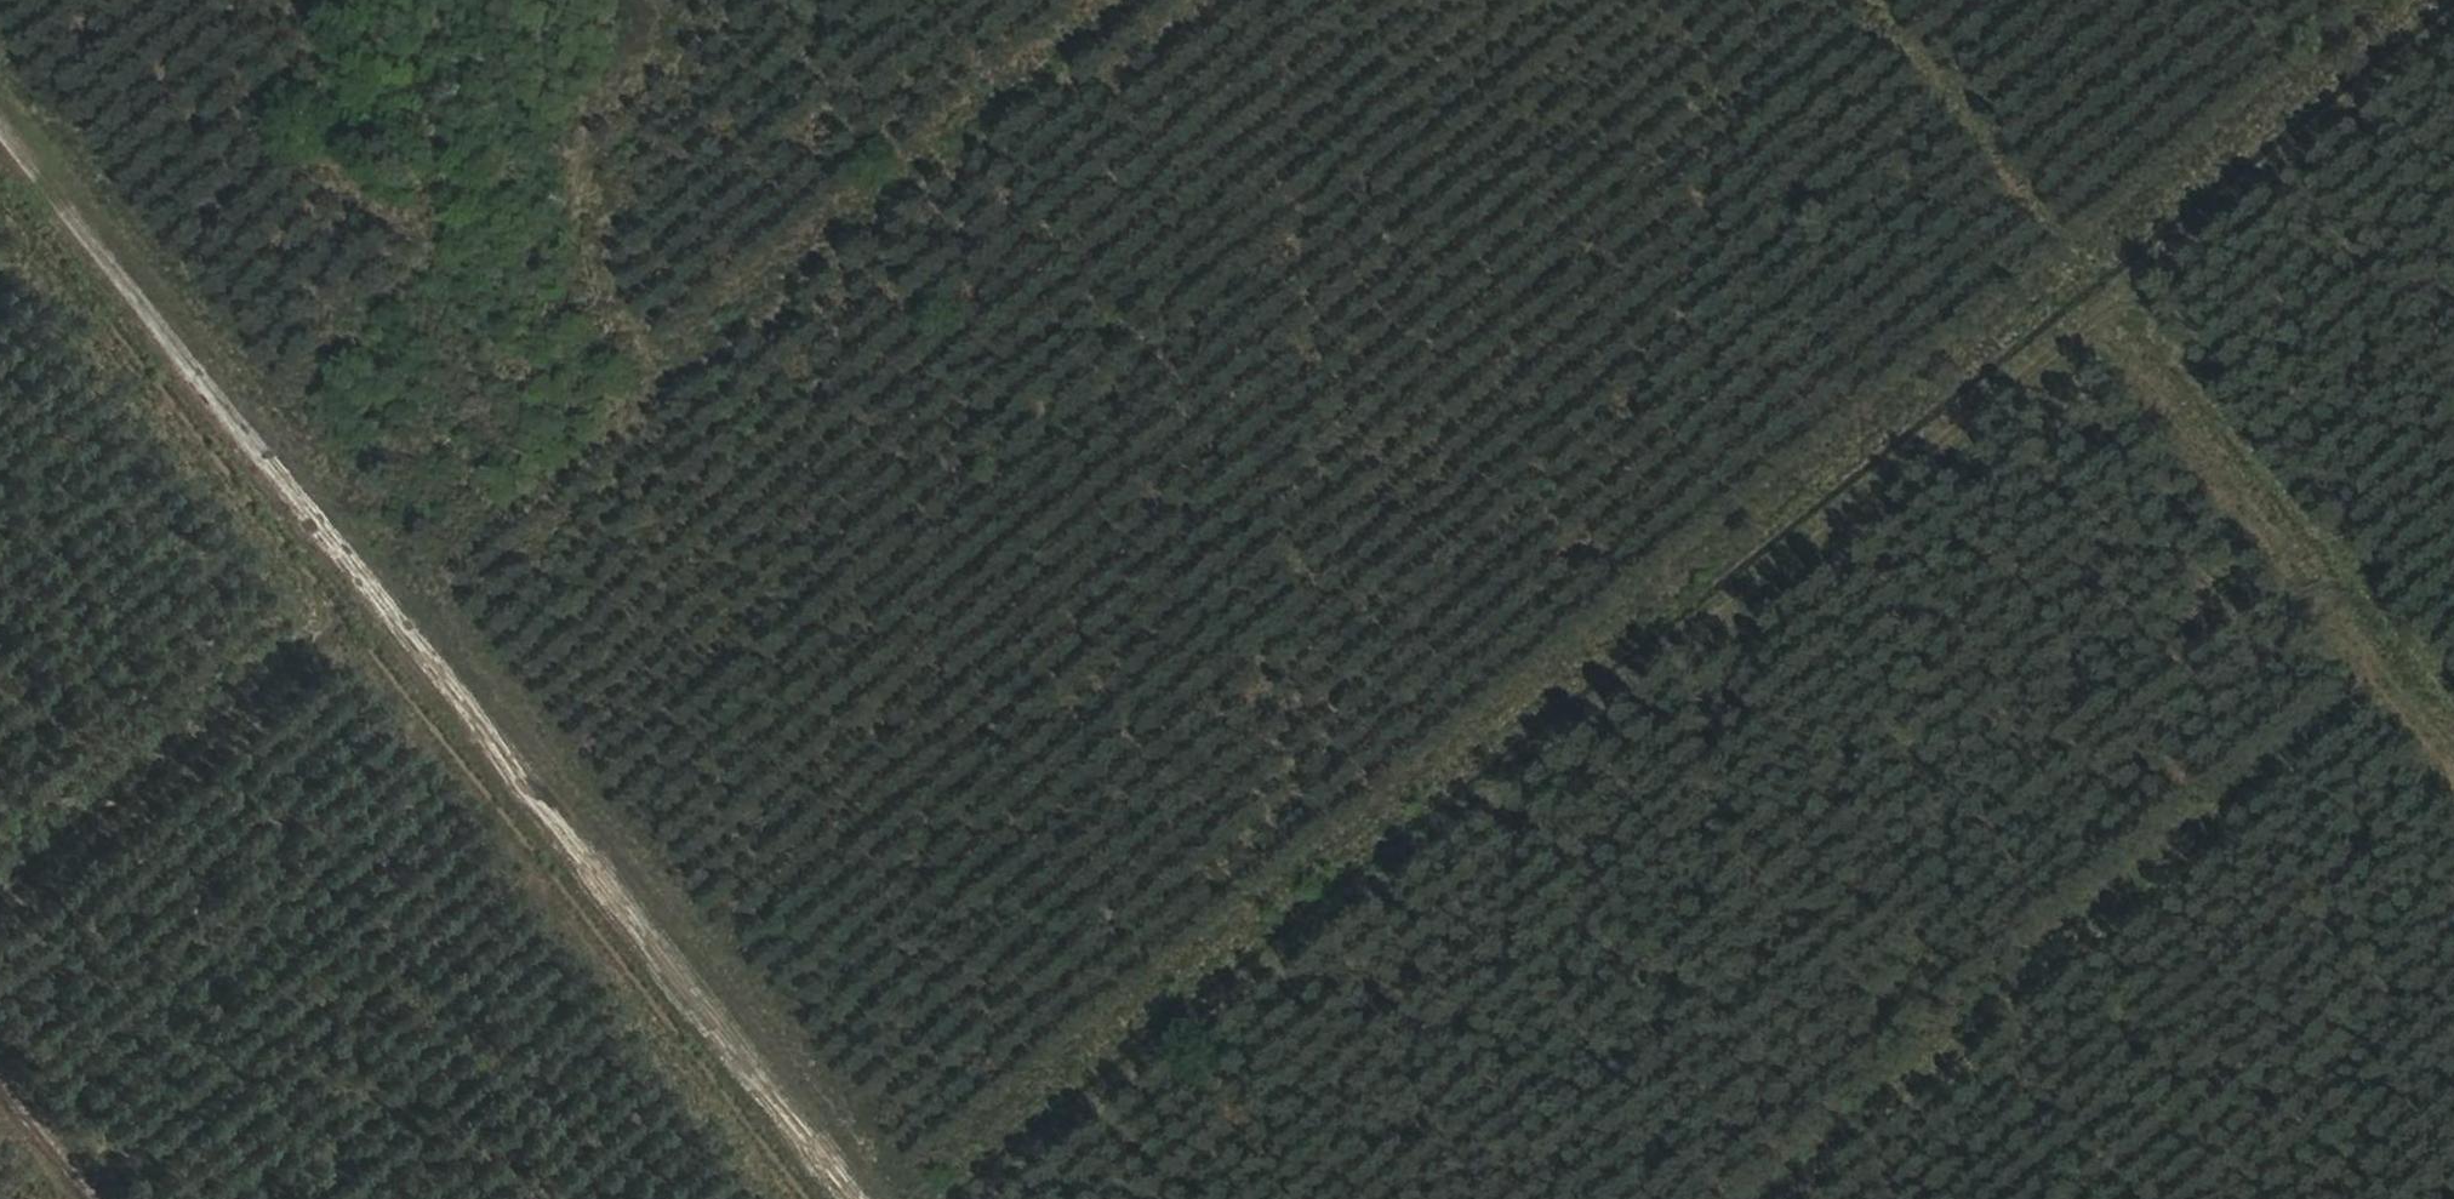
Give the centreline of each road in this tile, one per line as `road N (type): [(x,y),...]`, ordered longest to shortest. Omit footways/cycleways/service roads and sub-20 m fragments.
road 1 (track): [(2453,27),(982,1198)]

